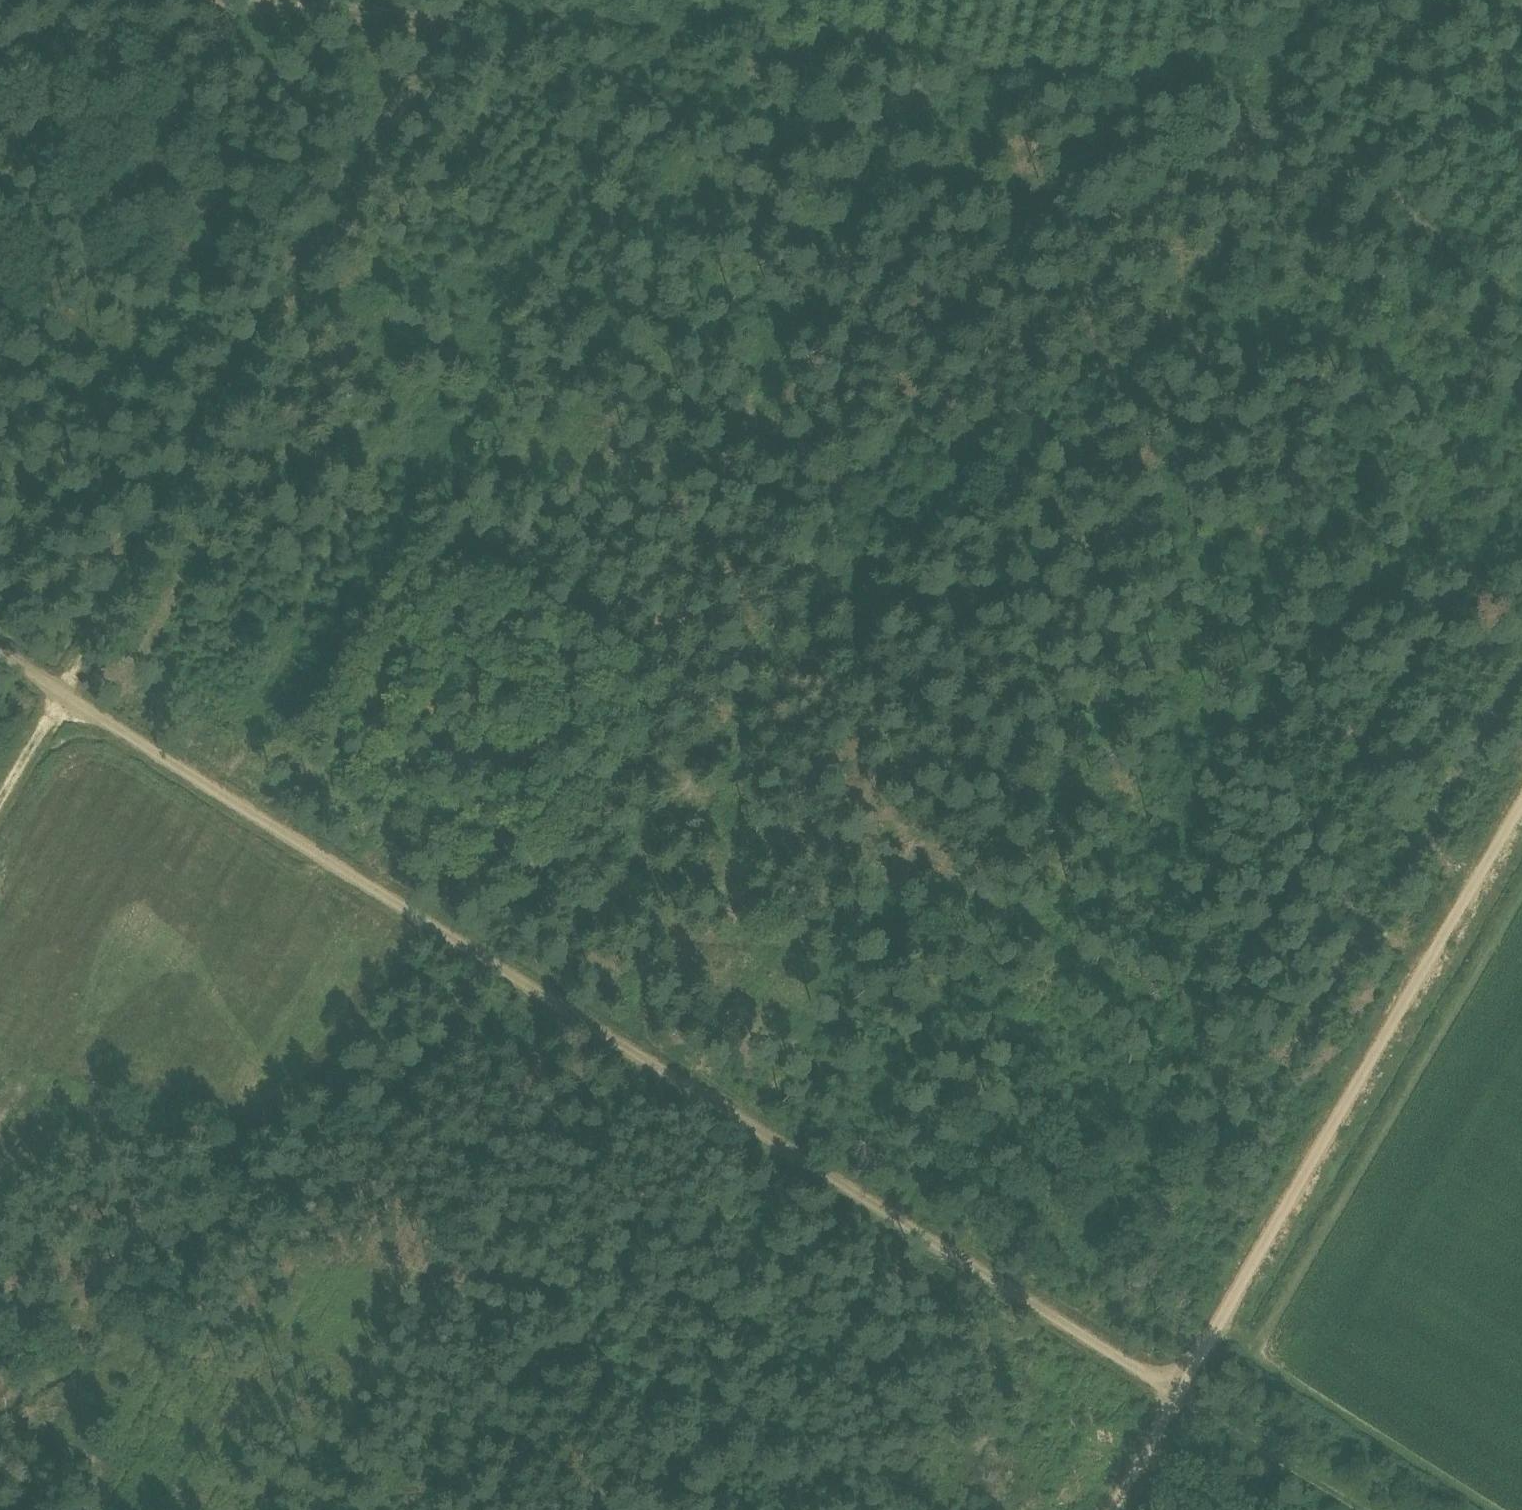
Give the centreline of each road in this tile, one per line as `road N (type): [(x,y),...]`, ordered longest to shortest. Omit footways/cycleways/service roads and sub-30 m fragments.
road 1 (track): [(0,649),(1181,1386),(1109,1509)]
road 2 (track): [(0,805),(469,0)]
road 3 (track): [(1375,1509),(1181,1386),(1521,809)]
road 4 (track): [(450,22),(292,0)]

